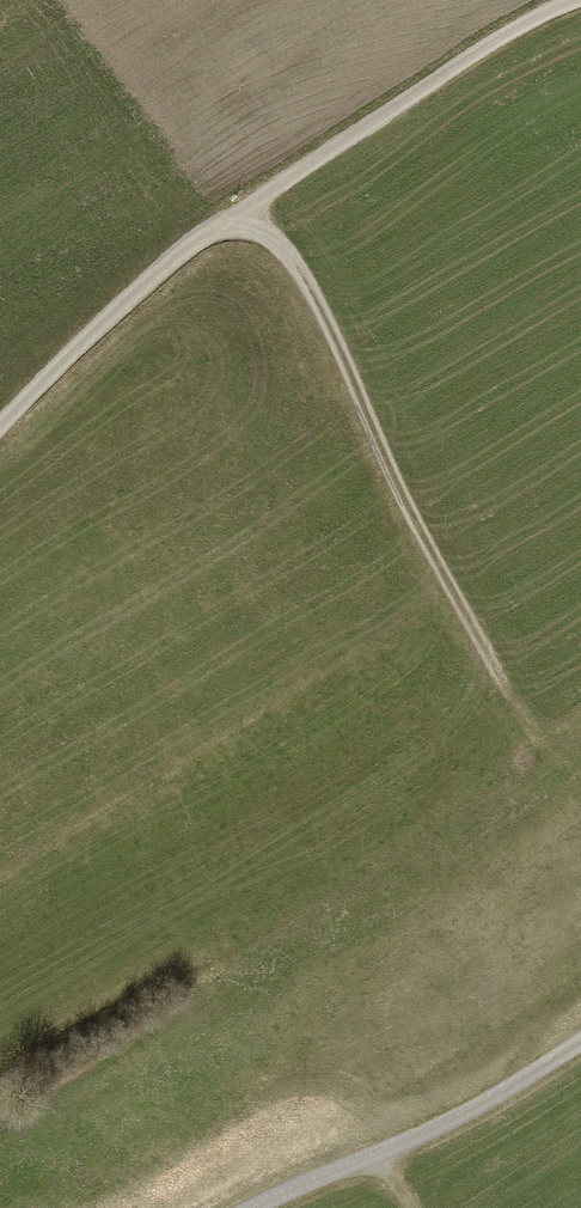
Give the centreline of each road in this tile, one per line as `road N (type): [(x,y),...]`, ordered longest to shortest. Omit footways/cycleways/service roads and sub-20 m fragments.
road 1 (track): [(235,214),(277,243),(304,279),(417,528),(543,744)]
road 2 (track): [(235,214),(503,34),(577,0)]
road 3 (track): [(265,1207),(411,1141),(580,1044)]
road 4 (track): [(0,425),(179,253),(235,214)]

